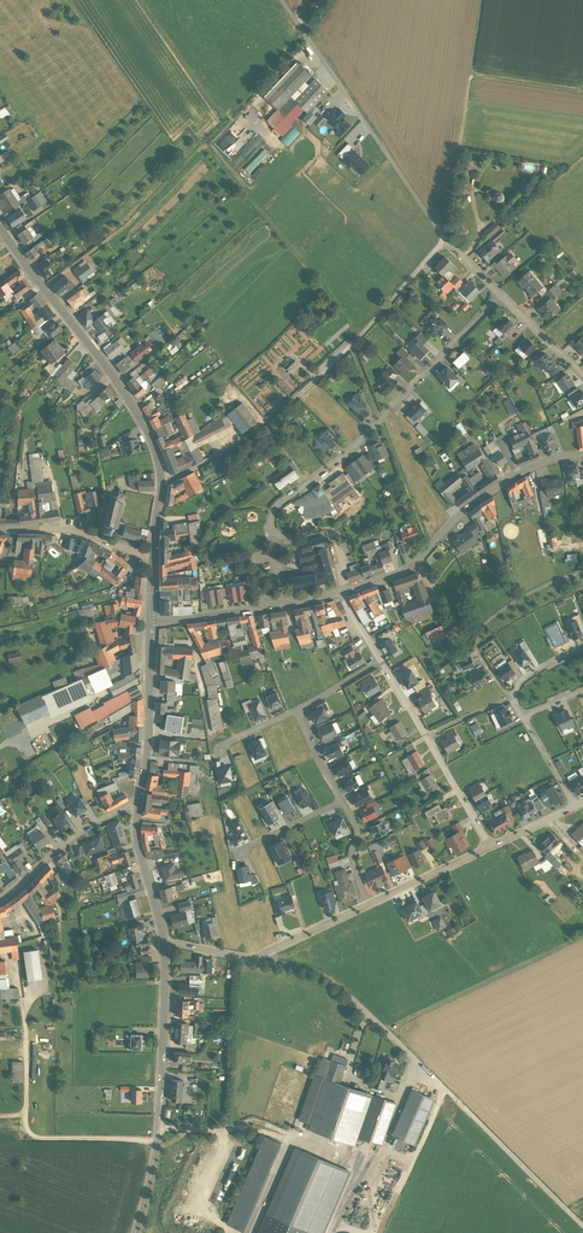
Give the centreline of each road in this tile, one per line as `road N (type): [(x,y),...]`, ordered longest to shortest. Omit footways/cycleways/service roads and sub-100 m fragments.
road 1 (track): [(42,288),(127,227),(203,146),(351,323),(355,344)]
road 2 (residential): [(162,484),(250,436),(312,386),(446,242),(501,298)]
road 3 (residential): [(283,605),(273,510),(347,456),(501,298)]
road 4 (track): [(158,1128),(225,1131),(253,1121),(377,1167),(417,1063)]
road 5 (tertiary): [(162,484),(125,397),(0,228)]
road 6 (tertiary): [(136,1232),(163,1078),(164,944)]
road 7 (unclassified): [(582,456),(521,473),(457,517),(409,570),(340,593)]
road 8 (track): [(482,0),(446,242)]
road 9 (track): [(582,938),(384,1031)]
road 10 (residential): [(164,944),(257,959),(369,906)]
road 11 (residential): [(379,663),(490,848)]
road 12 (tertiary): [(139,809),(149,623)]
road 13 (track): [(452,1098),(582,1228)]
road 14 (residential): [(139,809),(84,833),(0,902)]
road 15 (track): [(0,1118),(18,1118),(26,1107),(18,975)]
road 16 (residential): [(152,556),(55,530),(0,532)]
road 17 (track): [(156,1142),(31,1135),(25,1111)]
road 18 (tertiary): [(164,944),(137,842),(139,809)]
road 19 (track): [(431,547),(380,420)]
road 20 (unclassified): [(283,605),(149,623)]
road 21 (residential): [(369,906),(490,848)]

